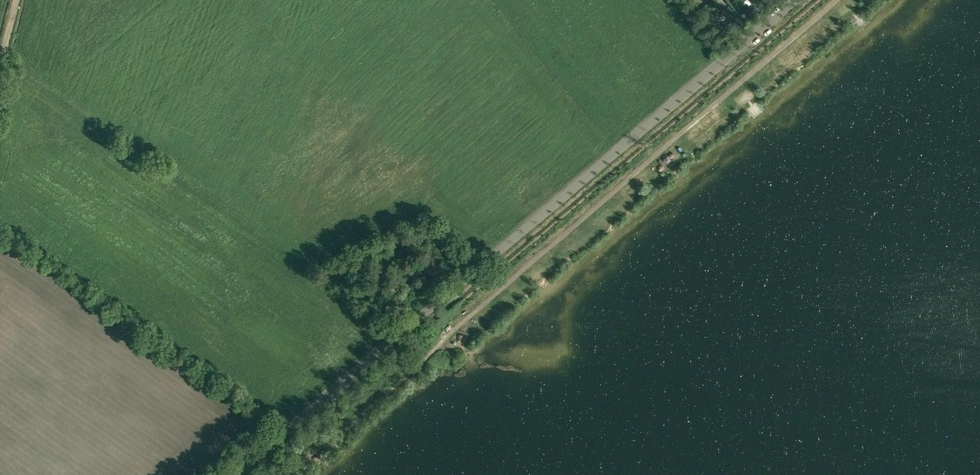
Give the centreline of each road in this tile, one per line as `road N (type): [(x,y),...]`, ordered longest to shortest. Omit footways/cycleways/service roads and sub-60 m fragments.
road 1 (unclassified): [(232,474),(794,0)]
road 2 (track): [(285,474),(836,0)]

